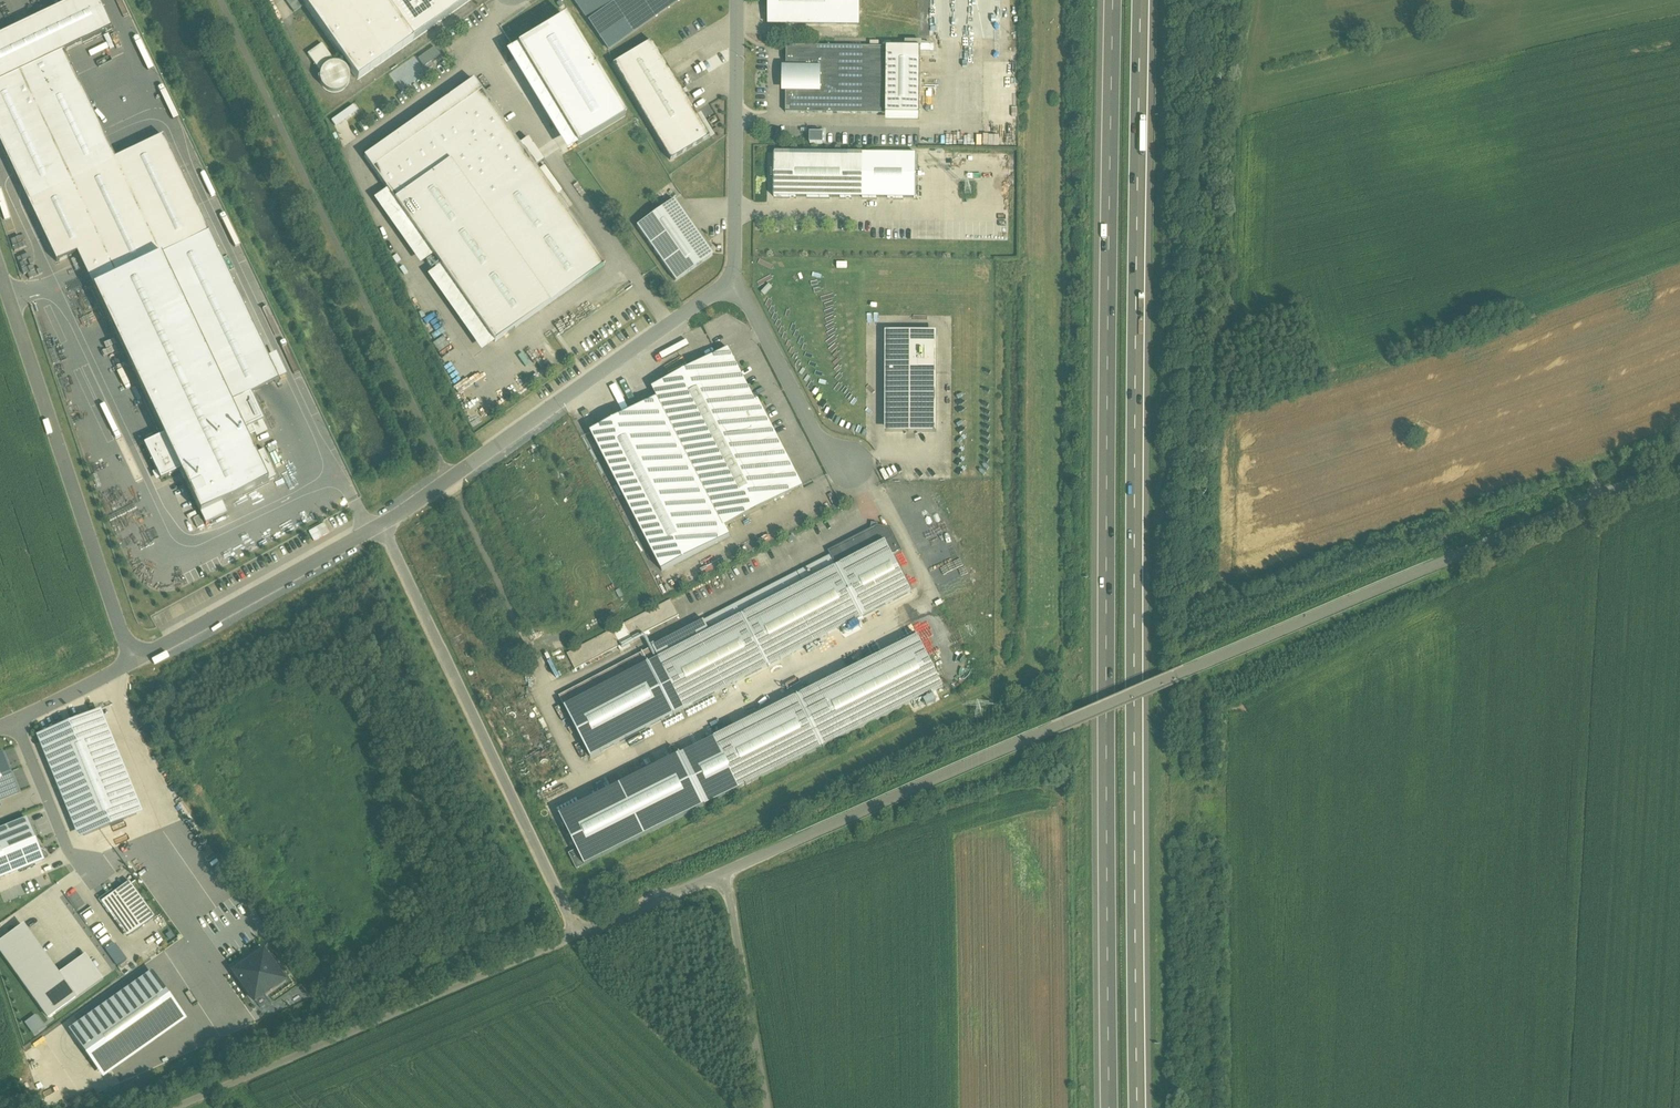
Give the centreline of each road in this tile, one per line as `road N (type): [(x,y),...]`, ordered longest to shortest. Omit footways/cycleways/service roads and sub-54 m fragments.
road 1 (motorway): [(1113,0),(1104,311),(1107,1107)]
road 2 (motorway): [(1144,1107),(1148,0)]
road 3 (residential): [(1679,453),(1071,720)]
road 4 (residential): [(381,524),(577,933)]
road 5 (unclassified): [(172,1107),(577,933)]
road 6 (residential): [(734,285),(381,524)]
road 7 (residential): [(0,269),(133,662)]
road 8 (unclassified): [(724,874),(1071,720)]
road 9 (residential): [(737,0),(734,285)]
road 10 (residential): [(381,524),(133,662)]
road 11 (unclassified): [(780,1107),(724,874)]
road 12 (residential): [(734,285),(811,426),(857,467)]
road 13 (residential): [(15,722),(70,853),(95,872)]
road 14 (unclassified): [(577,933),(724,874)]
road 15 (residential): [(133,662),(15,722)]

